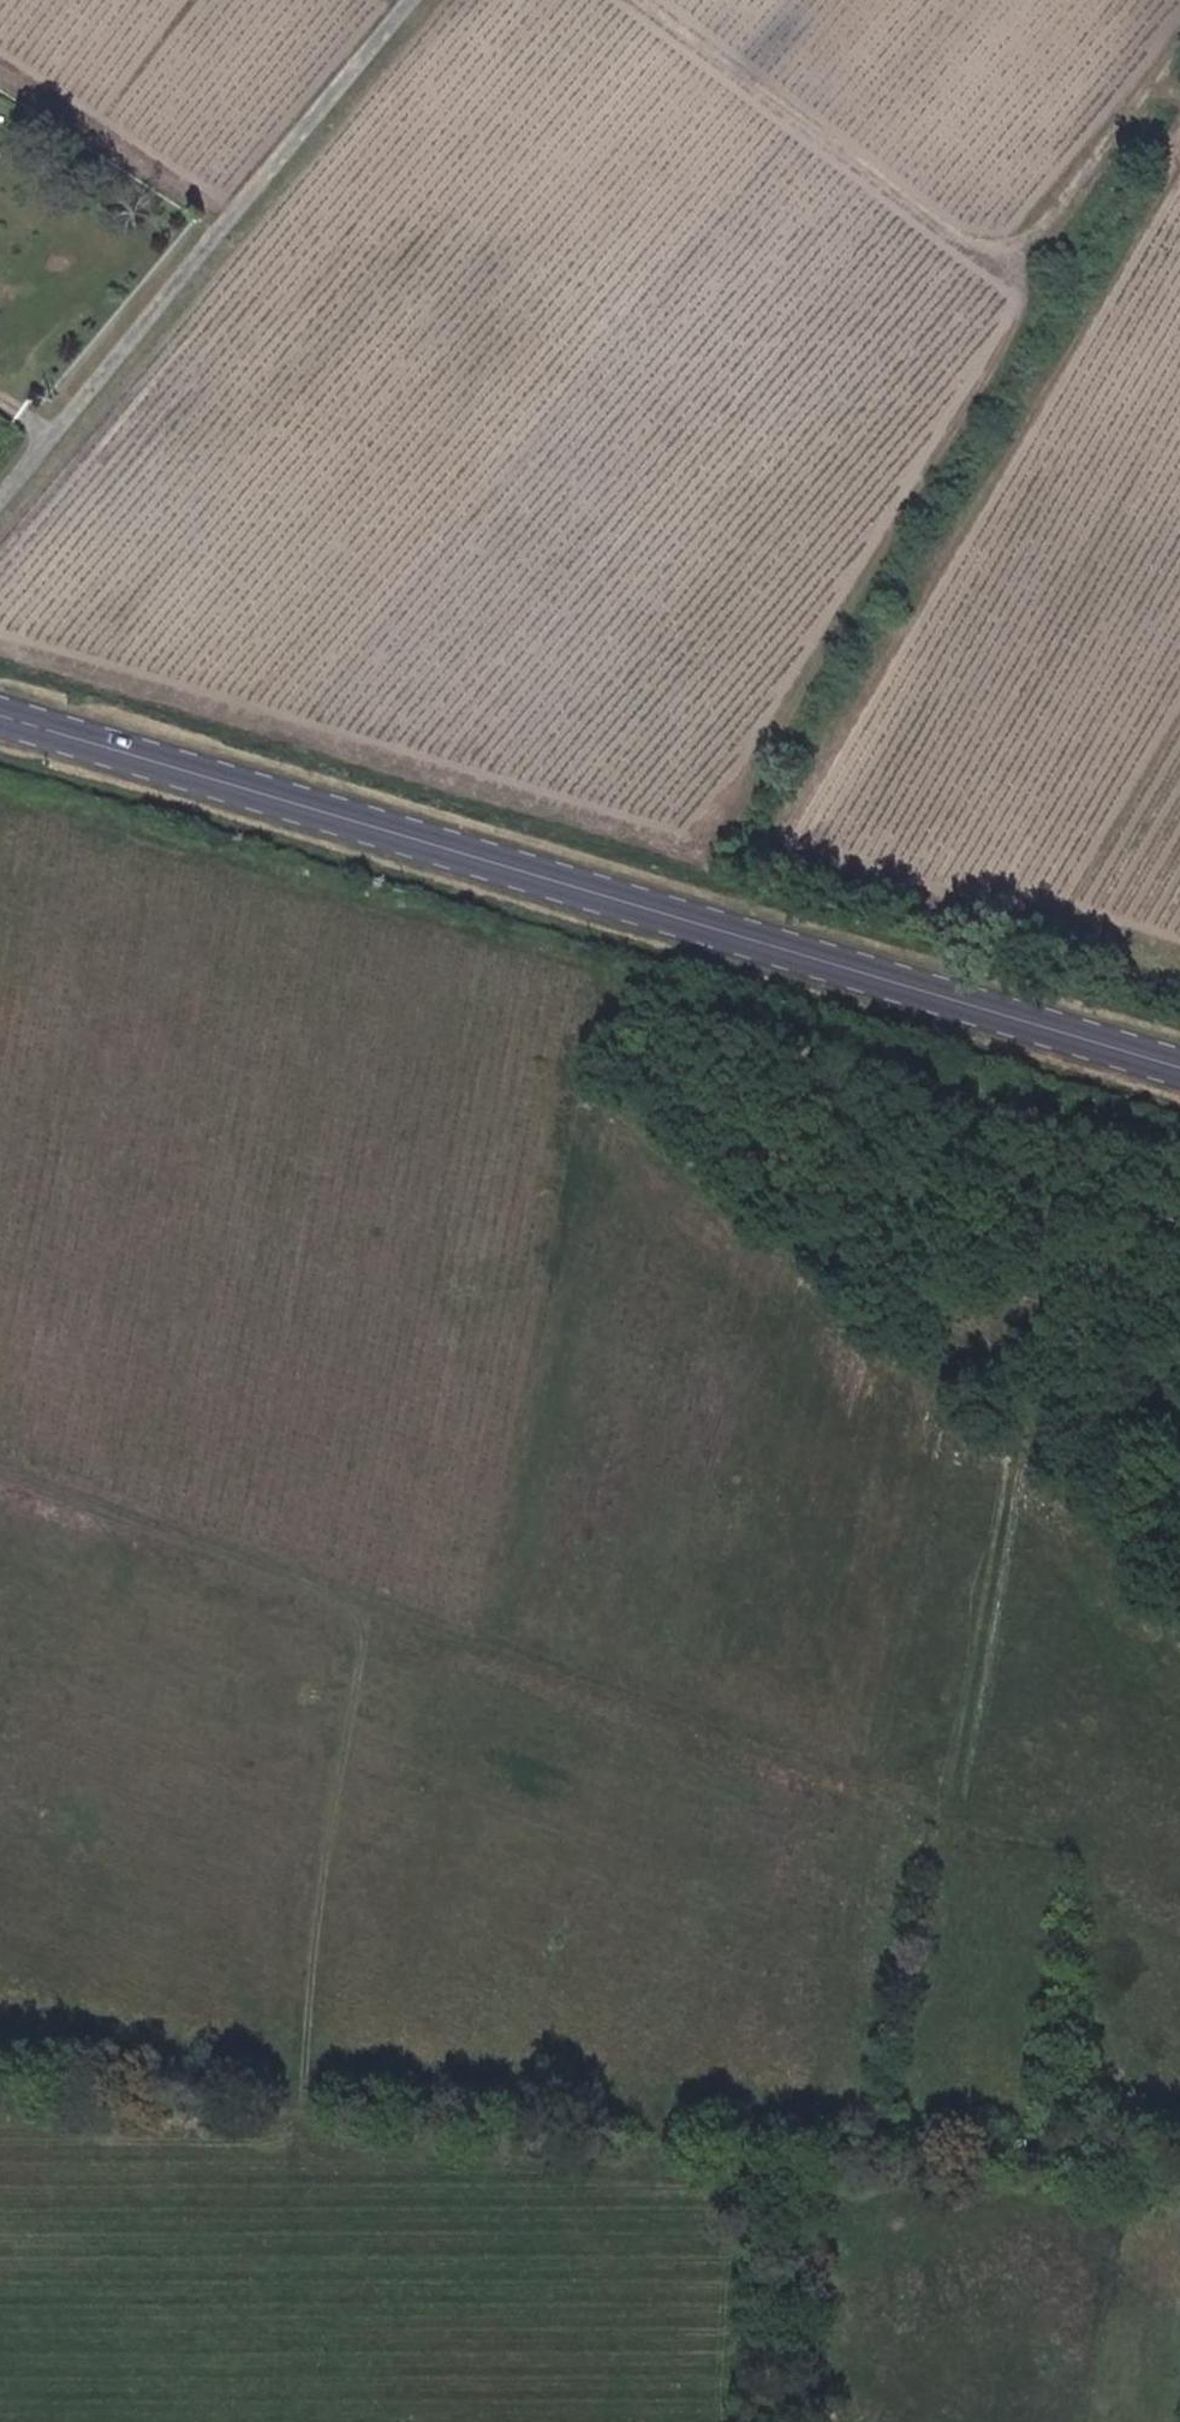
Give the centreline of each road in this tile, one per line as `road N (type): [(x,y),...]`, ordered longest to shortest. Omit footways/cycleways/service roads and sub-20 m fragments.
road 1 (secondary): [(0,715),(1179,1068)]

